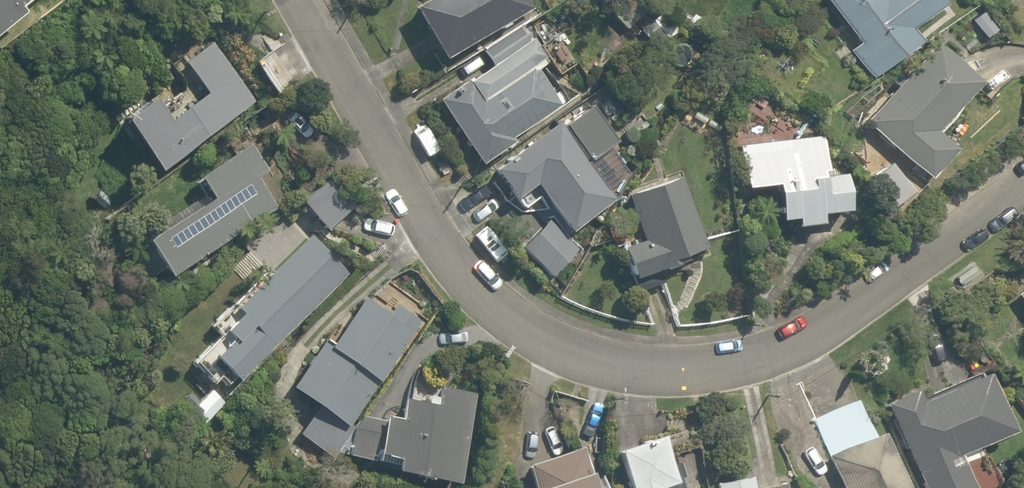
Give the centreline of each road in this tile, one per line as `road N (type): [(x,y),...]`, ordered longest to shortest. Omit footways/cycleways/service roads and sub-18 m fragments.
road 1 (unclassified): [(301,0),(448,242),(519,324),(580,360),(687,374),(762,360),(852,311),(1023,180)]

